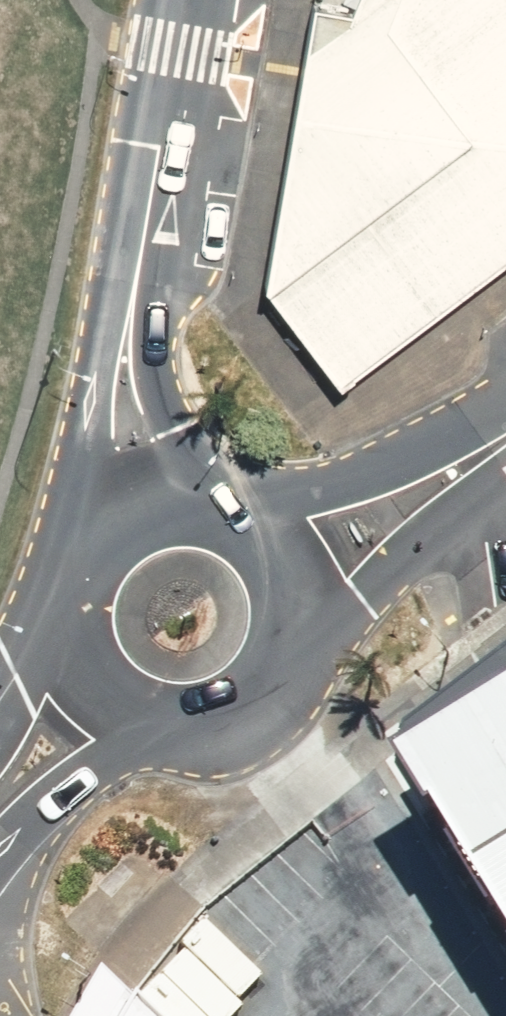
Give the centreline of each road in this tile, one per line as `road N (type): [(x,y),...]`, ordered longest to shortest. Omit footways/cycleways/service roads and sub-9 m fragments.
road 1 (secondary): [(181,0),(132,336),(136,492)]
road 2 (secondary): [(295,591),(298,636),(287,673),(247,724),(189,749),(126,743),(73,709)]
road 3 (secondary): [(73,709),(43,658),(40,595),(71,534),(136,492)]
road 4 (secondary): [(505,432),(295,591)]
road 5 (secondary): [(136,492),(191,493),(244,515),(281,555),(295,591)]

